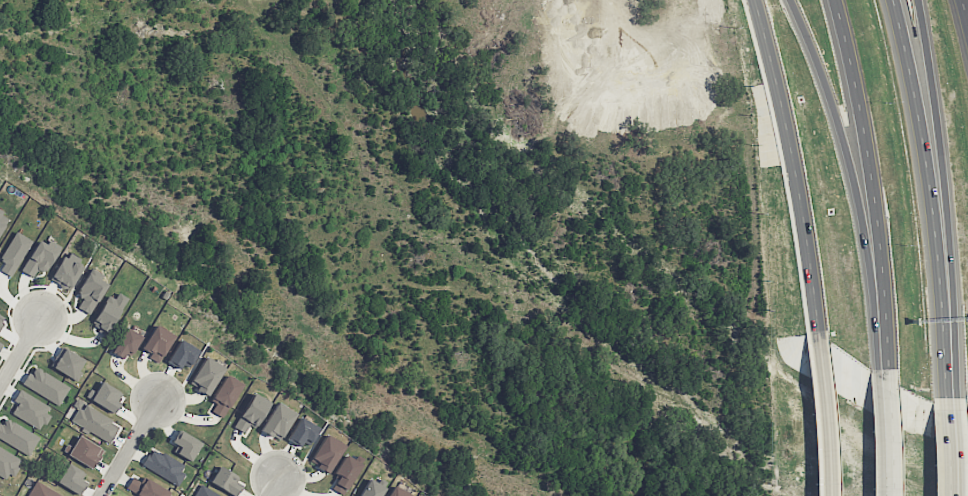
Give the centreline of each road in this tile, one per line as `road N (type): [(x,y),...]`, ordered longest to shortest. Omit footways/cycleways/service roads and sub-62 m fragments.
road 1 (motorway): [(944,374),(925,155),(894,0)]
road 2 (motorway): [(944,374),(952,187),(926,0)]
road 3 (secondary): [(754,0),(793,168),(817,330)]
road 4 (motorway): [(786,0),(848,156),(873,244)]
road 5 (motorway): [(830,0),(873,244)]
road 6 (secondary): [(817,330),(825,495)]
road 7 (motorway): [(880,368),(881,495)]
road 8 (motorway): [(873,244),(880,368)]

